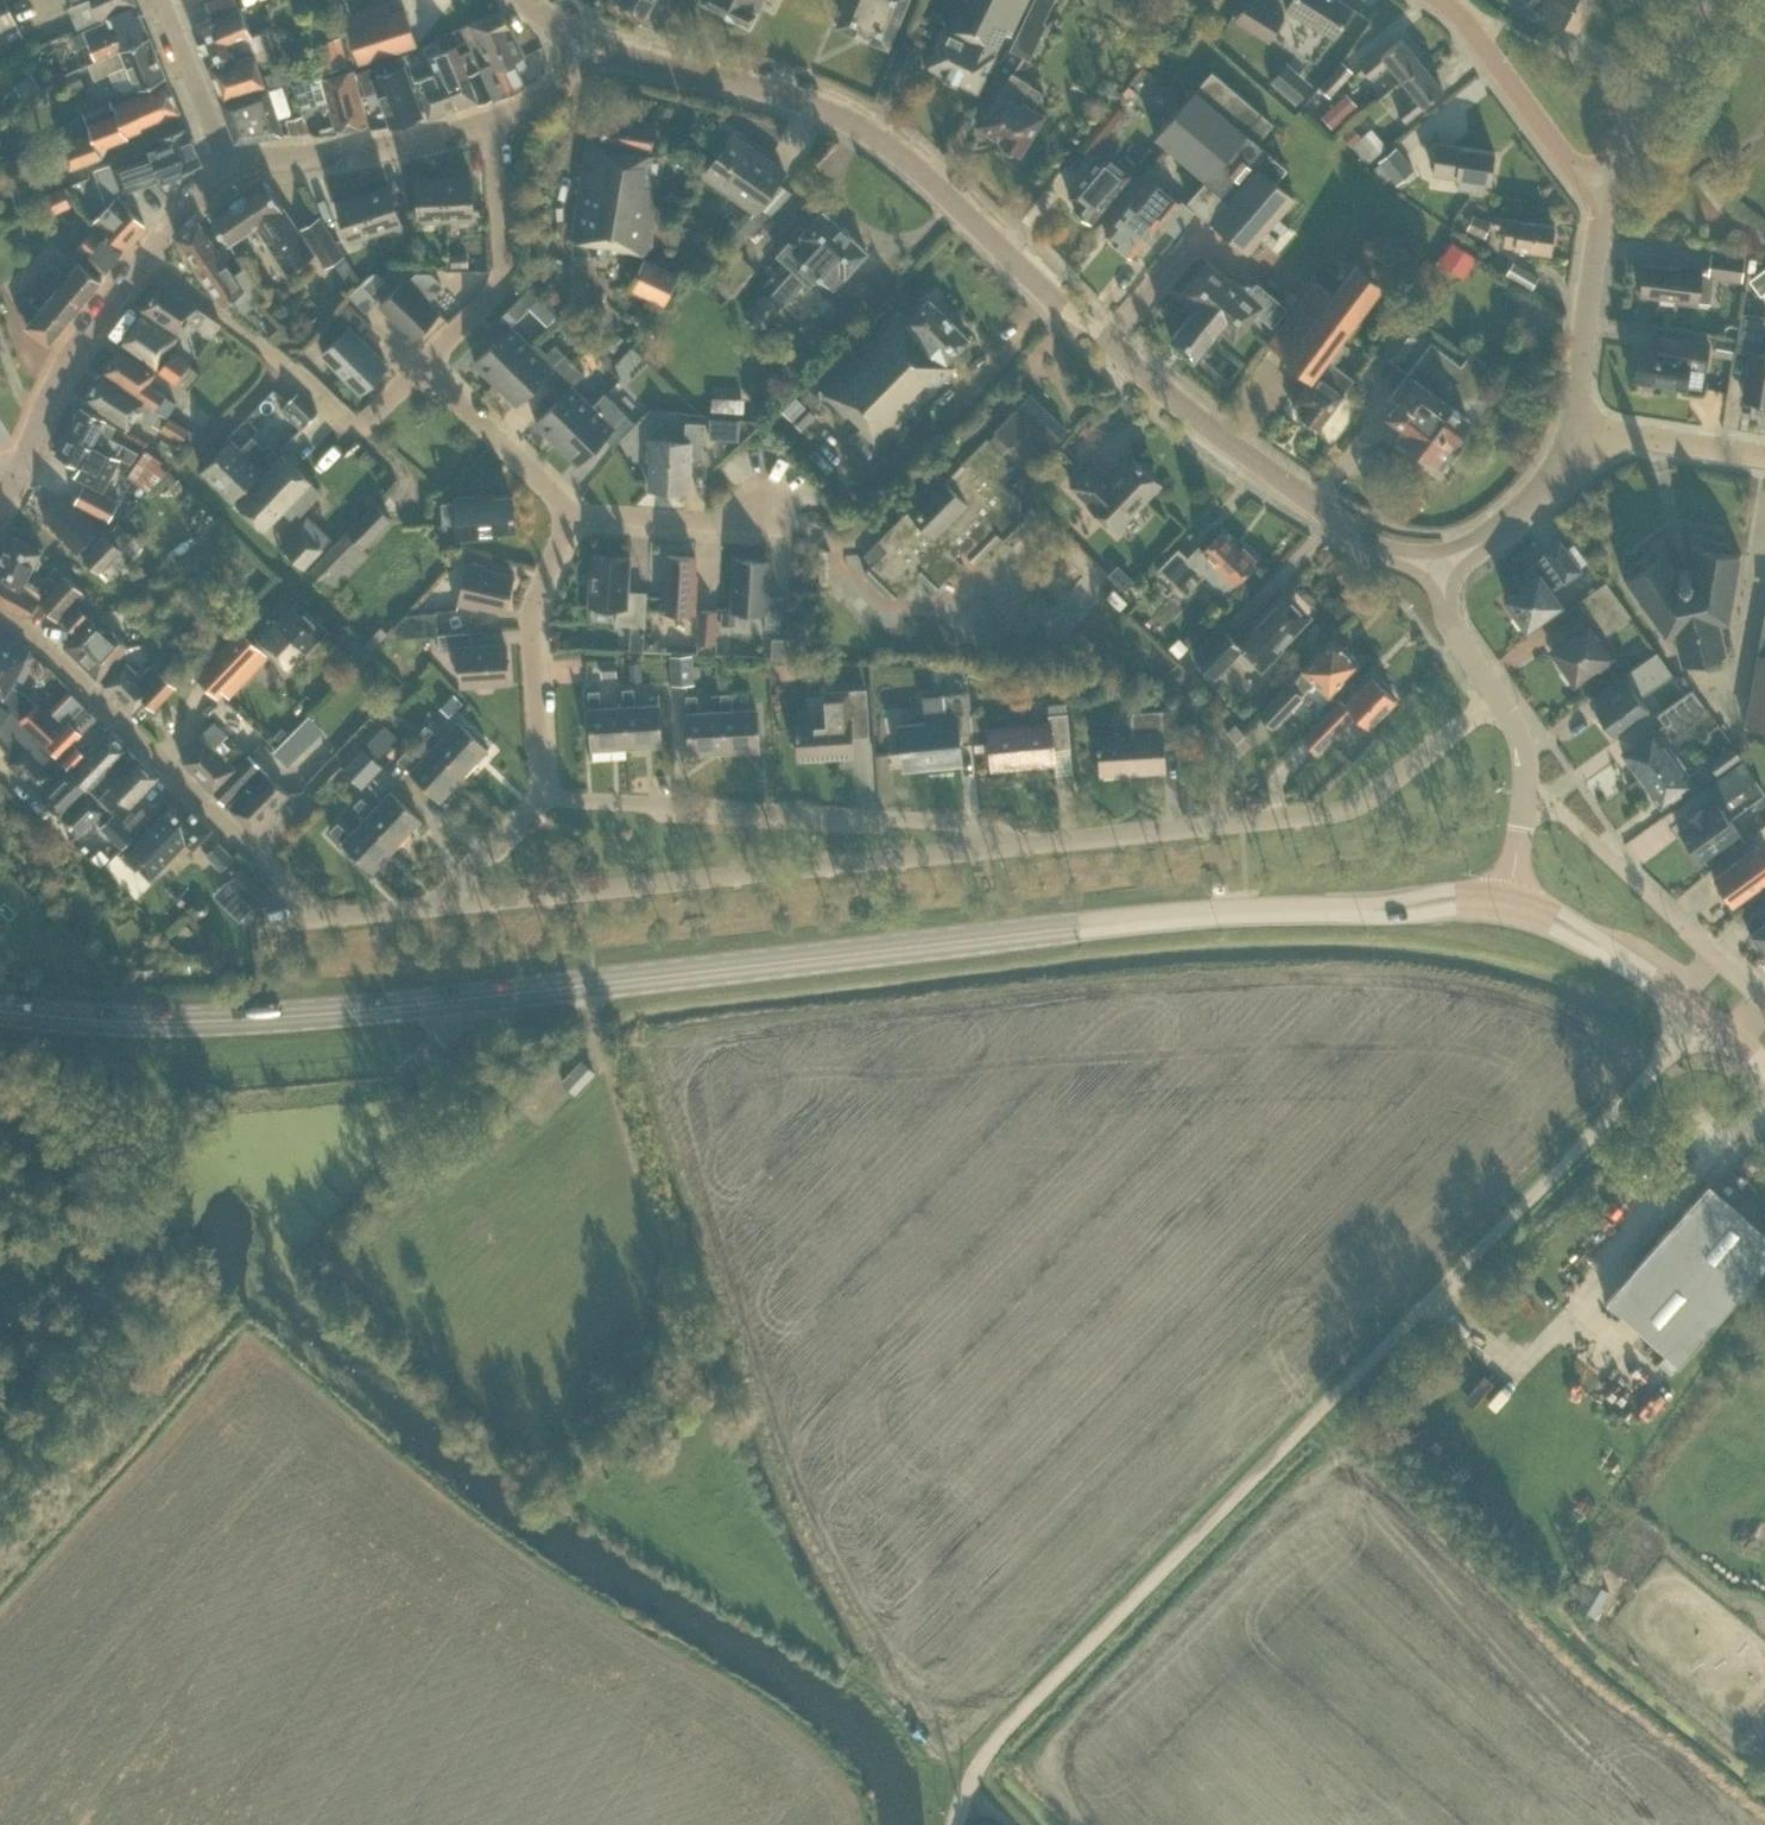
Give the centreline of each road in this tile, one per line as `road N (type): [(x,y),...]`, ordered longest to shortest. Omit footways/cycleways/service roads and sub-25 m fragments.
road 1 (primary): [(1509,900),(1222,910),(331,1011),(170,1020),(0,1010)]
road 2 (unclassified): [(952,1824),(978,1758),(1006,1724),(1645,1080),(1700,1011)]
road 3 (tertiary): [(1439,568),(1377,546),(1187,410),(862,128),(778,93),(585,43)]
road 4 (residential): [(444,903),(1006,846)]
road 5 (residential): [(0,618),(38,641),(294,895),(341,911),(444,903)]
road 6 (residential): [(1006,846),(1333,810),(1376,794),(1500,696)]
road 7 (residential): [(542,799),(953,822),(987,829),(1006,846)]
road 8 (residential): [(542,799),(532,624),(574,513)]
road 9 (residential): [(0,505),(92,322),(144,252)]
road 10 (residential): [(358,429),(144,252)]
road 11 (residential): [(422,364),(504,280),(494,121)]
road 12 (residential): [(1588,454),(1578,397),(1600,224),(1597,180)]
road 13 (tertiary): [(225,158),(374,149),(494,121)]
road 14 (residential): [(1597,180),(1569,163),(1438,0)]
road 15 (primary): [(1700,1011),(1557,919),(1509,900)]
road 16 (residential): [(574,513),(422,364)]
road 17 (tertiary): [(1509,900),(1523,746),(1500,696)]
road 18 (residential): [(1597,180),(1692,0)]
road 19 (residential): [(766,504),(711,519),(574,513)]
road 20 (unclassified): [(1439,568),(1588,454)]
road 21 (unclassified): [(1764,454),(1638,438),(1588,454)]
road 22 (tertiary): [(225,158),(159,0)]
road 23 (tertiary): [(1500,696),(1450,621),(1439,568)]
road 24 (residential): [(444,903),(542,799)]
road 25 (residential): [(144,252),(225,158)]
road 26 (tertiary): [(494,121),(556,83),(585,43)]

